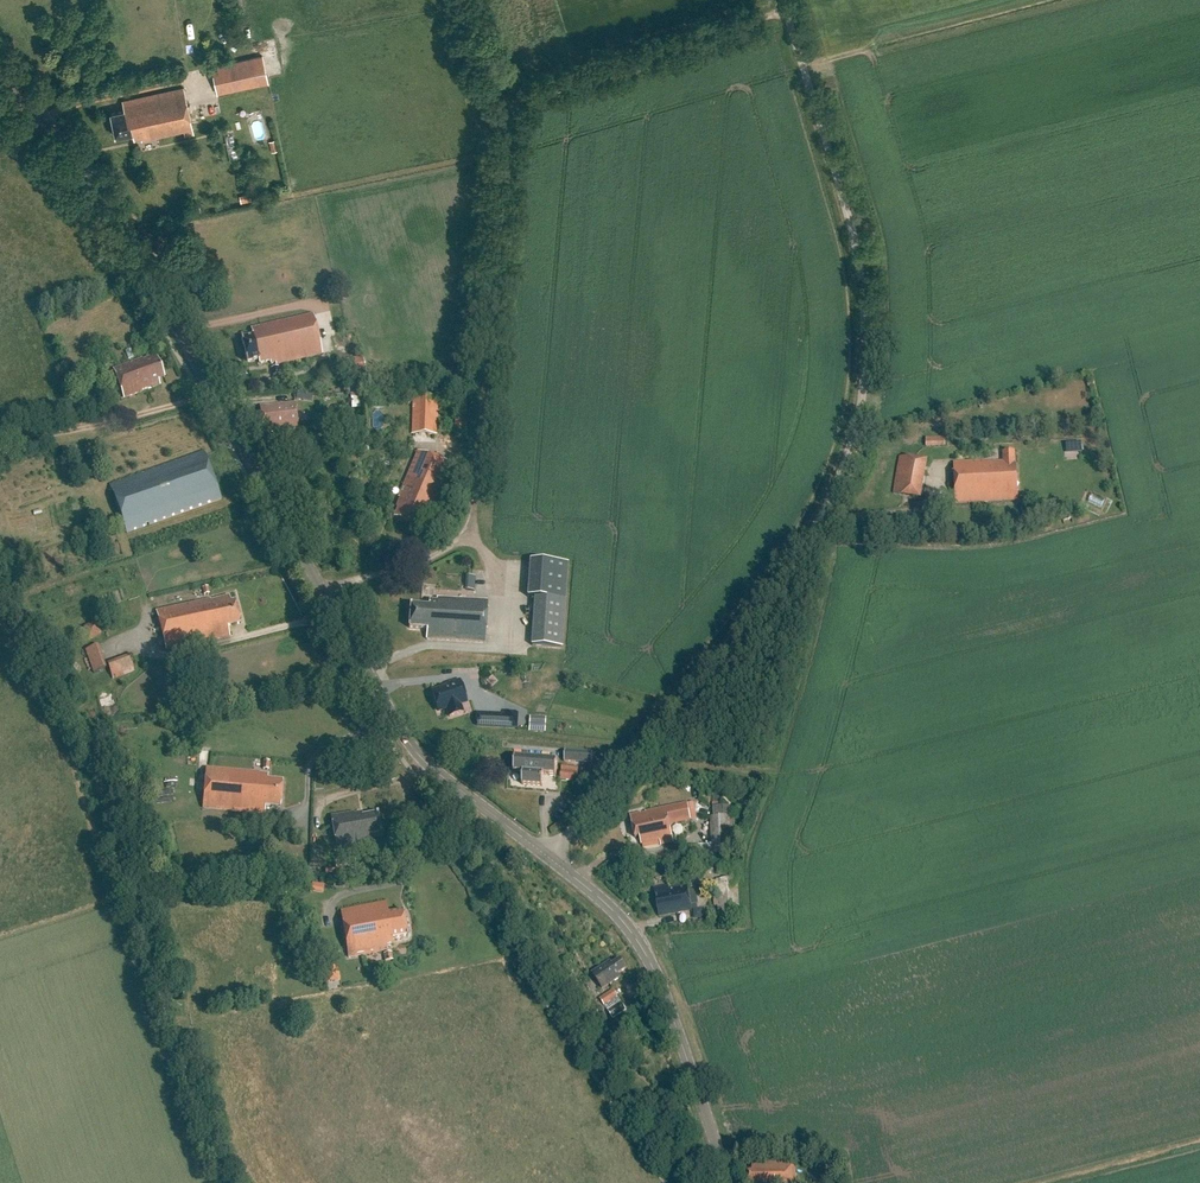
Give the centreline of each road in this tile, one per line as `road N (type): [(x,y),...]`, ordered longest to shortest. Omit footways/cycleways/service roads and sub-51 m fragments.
road 1 (unclassified): [(549,857),(719,659),(816,529),(848,458),(862,401),(866,320),(858,251),(782,0)]
road 2 (tertiary): [(549,857),(427,766),(121,222),(0,78)]
road 3 (track): [(511,112),(468,523),(431,558),(323,591)]
road 4 (tertiary): [(728,1182),(660,981),(637,937),(549,857)]
road 5 (track): [(128,894),(221,1182)]
road 6 (track): [(0,631),(76,720),(128,894)]
road 7 (track): [(511,112),(535,87),(785,10)]
road 8 (track): [(203,398),(0,456)]

